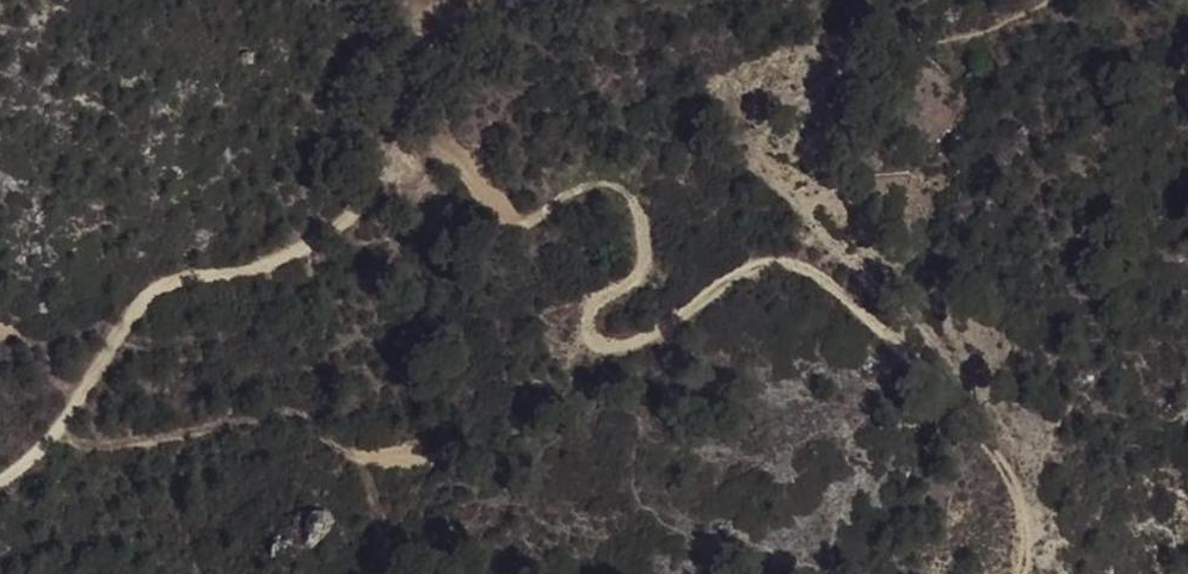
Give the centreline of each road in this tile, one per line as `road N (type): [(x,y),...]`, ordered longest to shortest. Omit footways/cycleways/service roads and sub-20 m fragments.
road 1 (track): [(390,0),(401,116),(475,179),(528,214),(617,177),(644,196),(640,249),(591,315),(595,334),(622,345),(784,258),(829,280),(969,396),(1014,464),(1021,542),(1013,573)]
road 2 (track): [(401,116),(392,179),(376,204),(315,248),(174,278),(84,381),(32,466),(0,487)]

